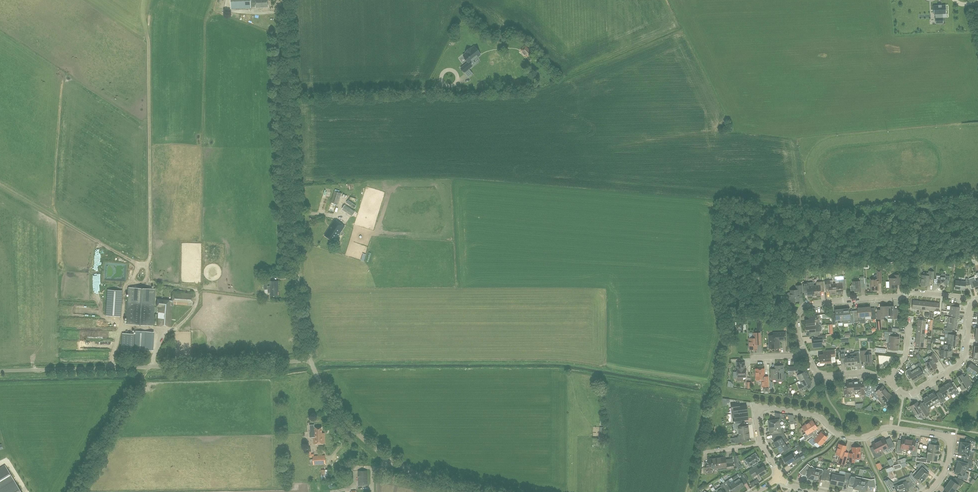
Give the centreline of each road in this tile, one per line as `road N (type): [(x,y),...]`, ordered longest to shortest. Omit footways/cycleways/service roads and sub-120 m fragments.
road 1 (unclassified): [(310,359),(299,312),(287,0)]
road 2 (unclassified): [(310,359),(0,371)]
road 3 (residential): [(762,445),(762,407),(816,415),(847,437),(888,427),(953,437),(945,472),(927,491)]
road 4 (unclassified): [(482,491),(423,476),(380,452),(344,418),(310,359)]
road 5 (residential): [(807,356),(796,317),(807,304),(909,291),(972,305)]
road 6 (residential): [(889,379),(908,396),(960,363),(972,305)]
road 7 (track): [(76,491),(148,366)]

